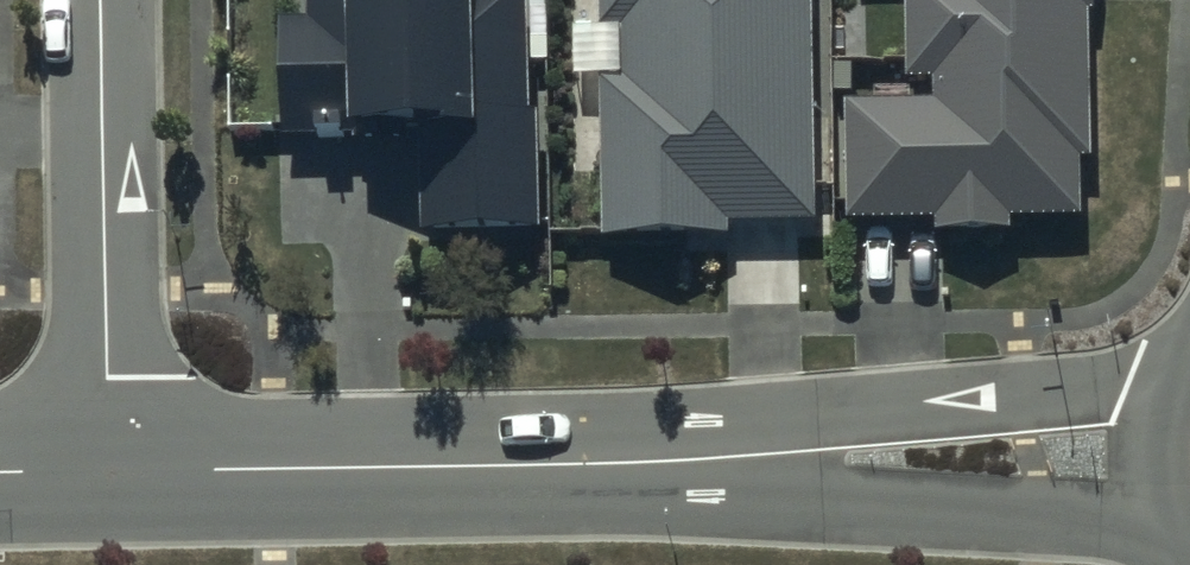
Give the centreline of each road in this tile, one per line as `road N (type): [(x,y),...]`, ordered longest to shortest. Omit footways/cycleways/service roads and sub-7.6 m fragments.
road 1 (residential): [(674,462),(111,472)]
road 2 (residential): [(674,462),(814,412),(1171,379)]
road 3 (residential): [(1170,522),(818,501),(674,462)]
road 4 (residential): [(111,472),(102,0)]
road 5 (residential): [(1170,522),(1153,482),(1150,442),(1171,379)]

